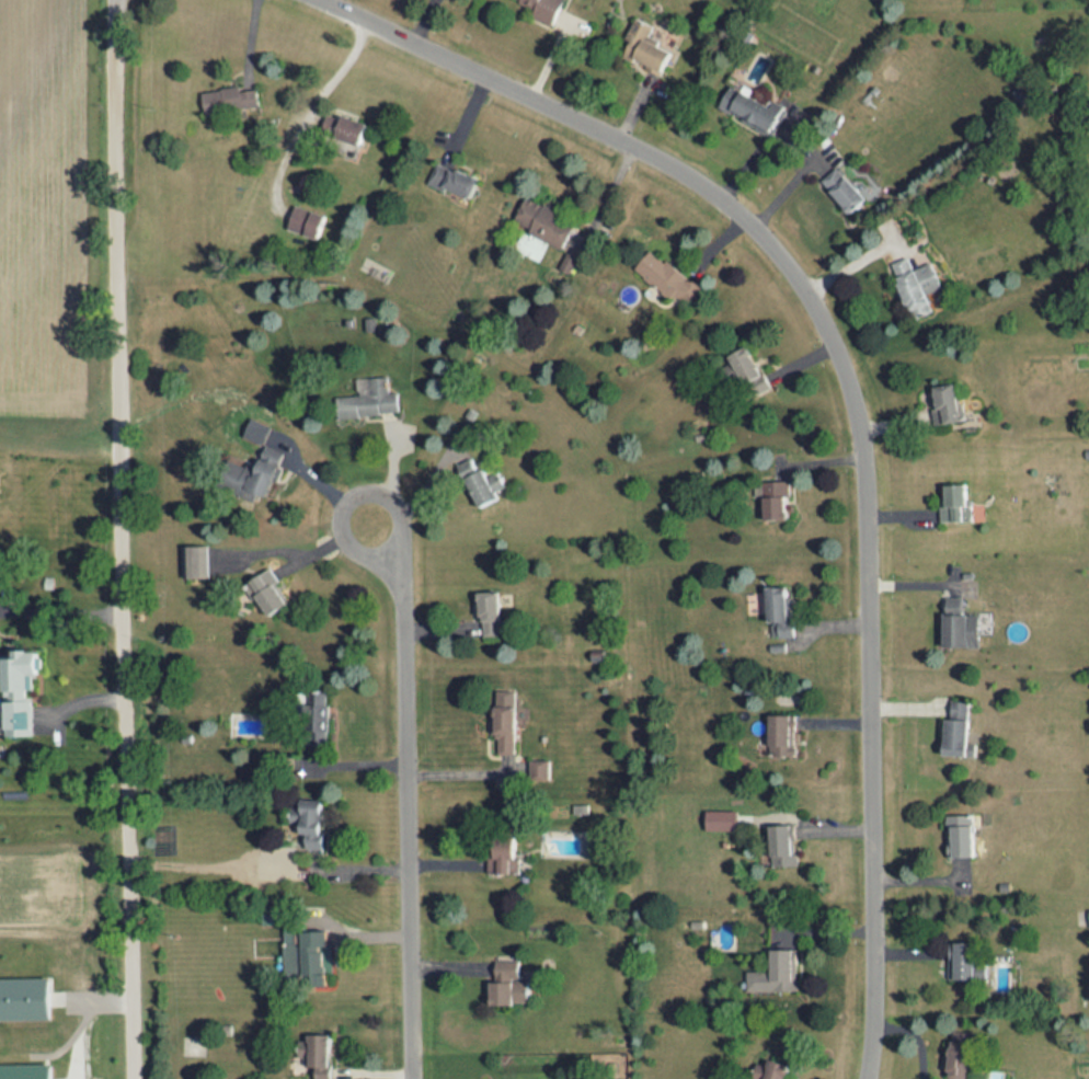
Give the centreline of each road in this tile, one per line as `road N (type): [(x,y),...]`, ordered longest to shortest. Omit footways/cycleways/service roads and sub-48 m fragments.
road 1 (residential): [(328,0),(677,167),(732,203),(813,300),(845,365),(864,463),(869,1078)]
road 2 (residential): [(113,46),(133,1078)]
road 3 (residential): [(412,1078),(403,598),(370,518)]

